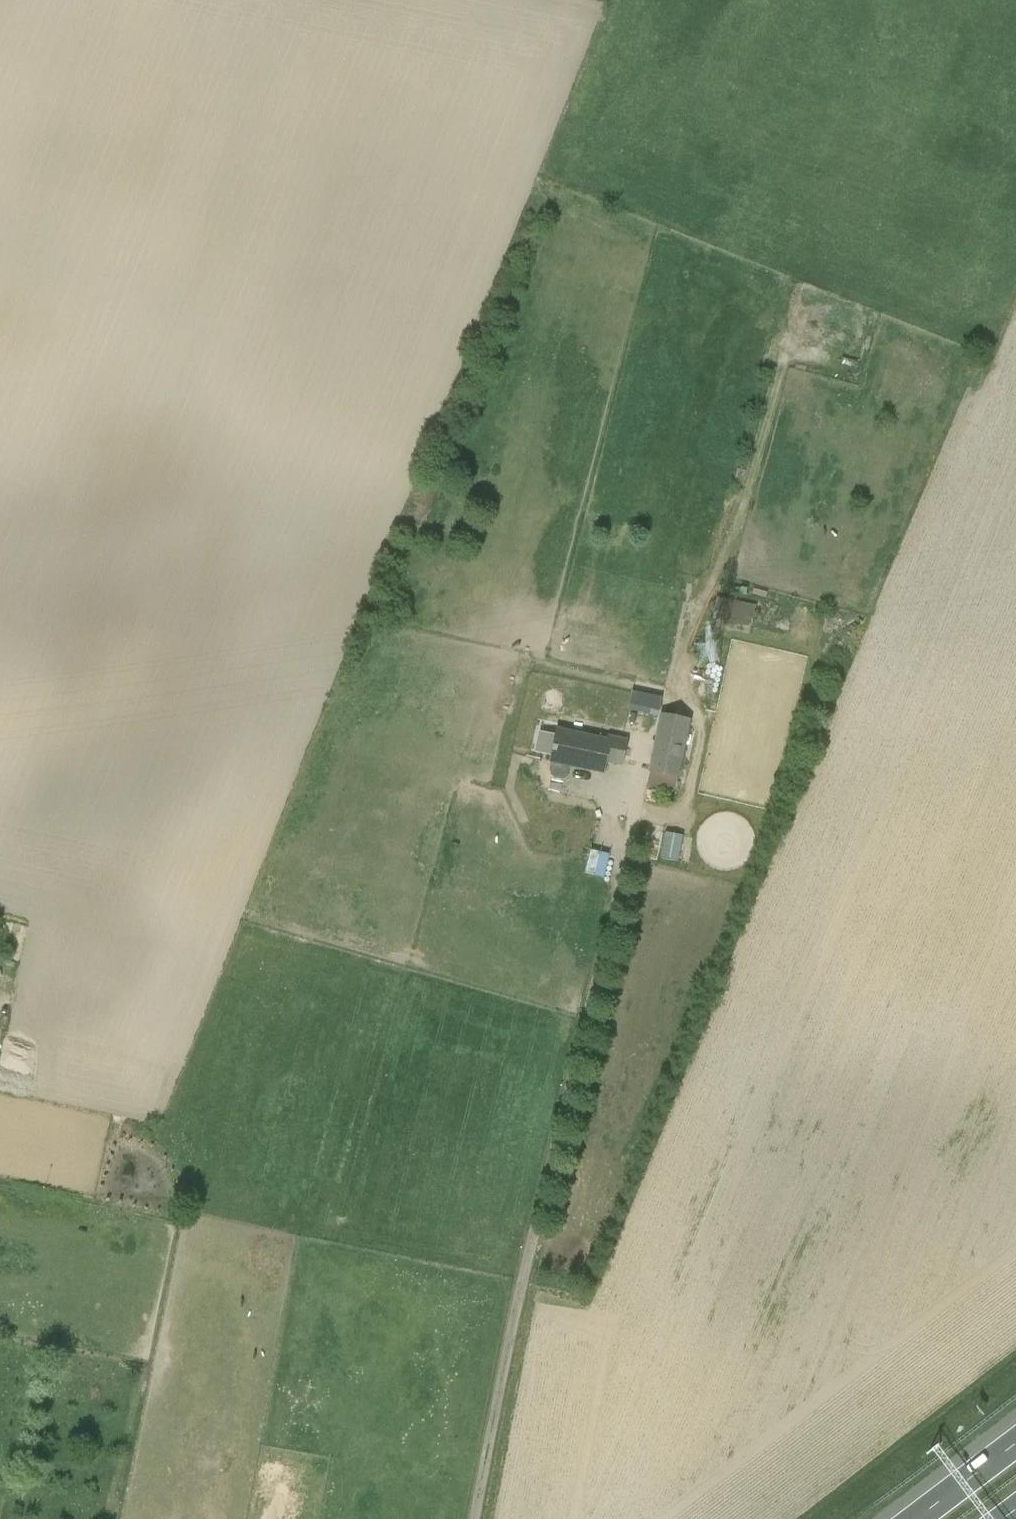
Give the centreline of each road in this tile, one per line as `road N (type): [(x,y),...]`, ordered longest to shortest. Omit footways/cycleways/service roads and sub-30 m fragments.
road 1 (motorway): [(1015,1443),(916,1518)]

